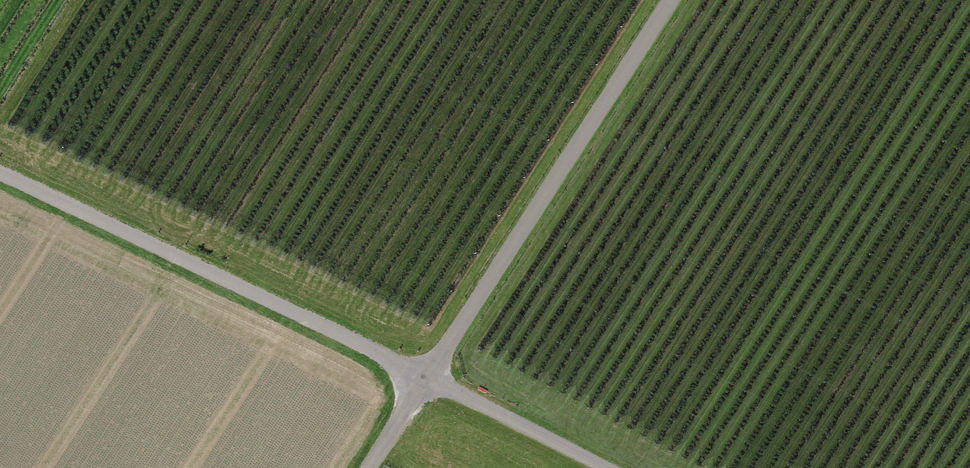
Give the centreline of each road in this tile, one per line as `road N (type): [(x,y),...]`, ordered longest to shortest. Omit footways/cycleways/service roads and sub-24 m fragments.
road 1 (residential): [(427,377),(0,176)]
road 2 (track): [(676,0),(457,337)]
road 3 (track): [(427,377),(609,467)]

